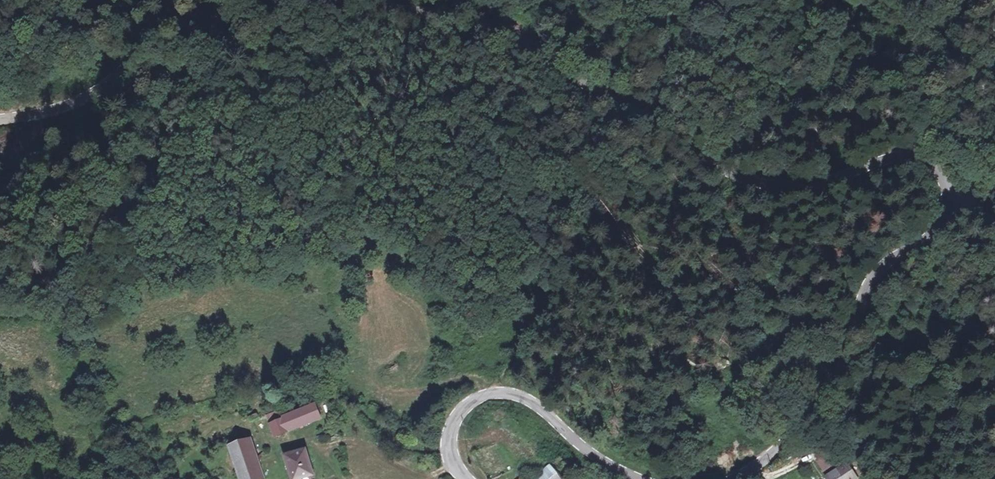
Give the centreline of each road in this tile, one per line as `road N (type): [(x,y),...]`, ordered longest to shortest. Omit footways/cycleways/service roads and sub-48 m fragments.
road 1 (unclassified): [(0,117),(69,101),(150,24),(206,10),(411,13),(523,45),(738,177),(788,186),(847,178),(899,154),(931,159),(942,173),(944,218),(866,287),(841,369),(809,423),(732,478)]
road 2 (track): [(0,358),(19,359),(68,433),(86,435),(214,397),(263,374),(326,371),(382,433),(450,444)]
road 3 (unclassified): [(639,478),(506,389),(477,397),(452,426),(451,457),(466,478)]

